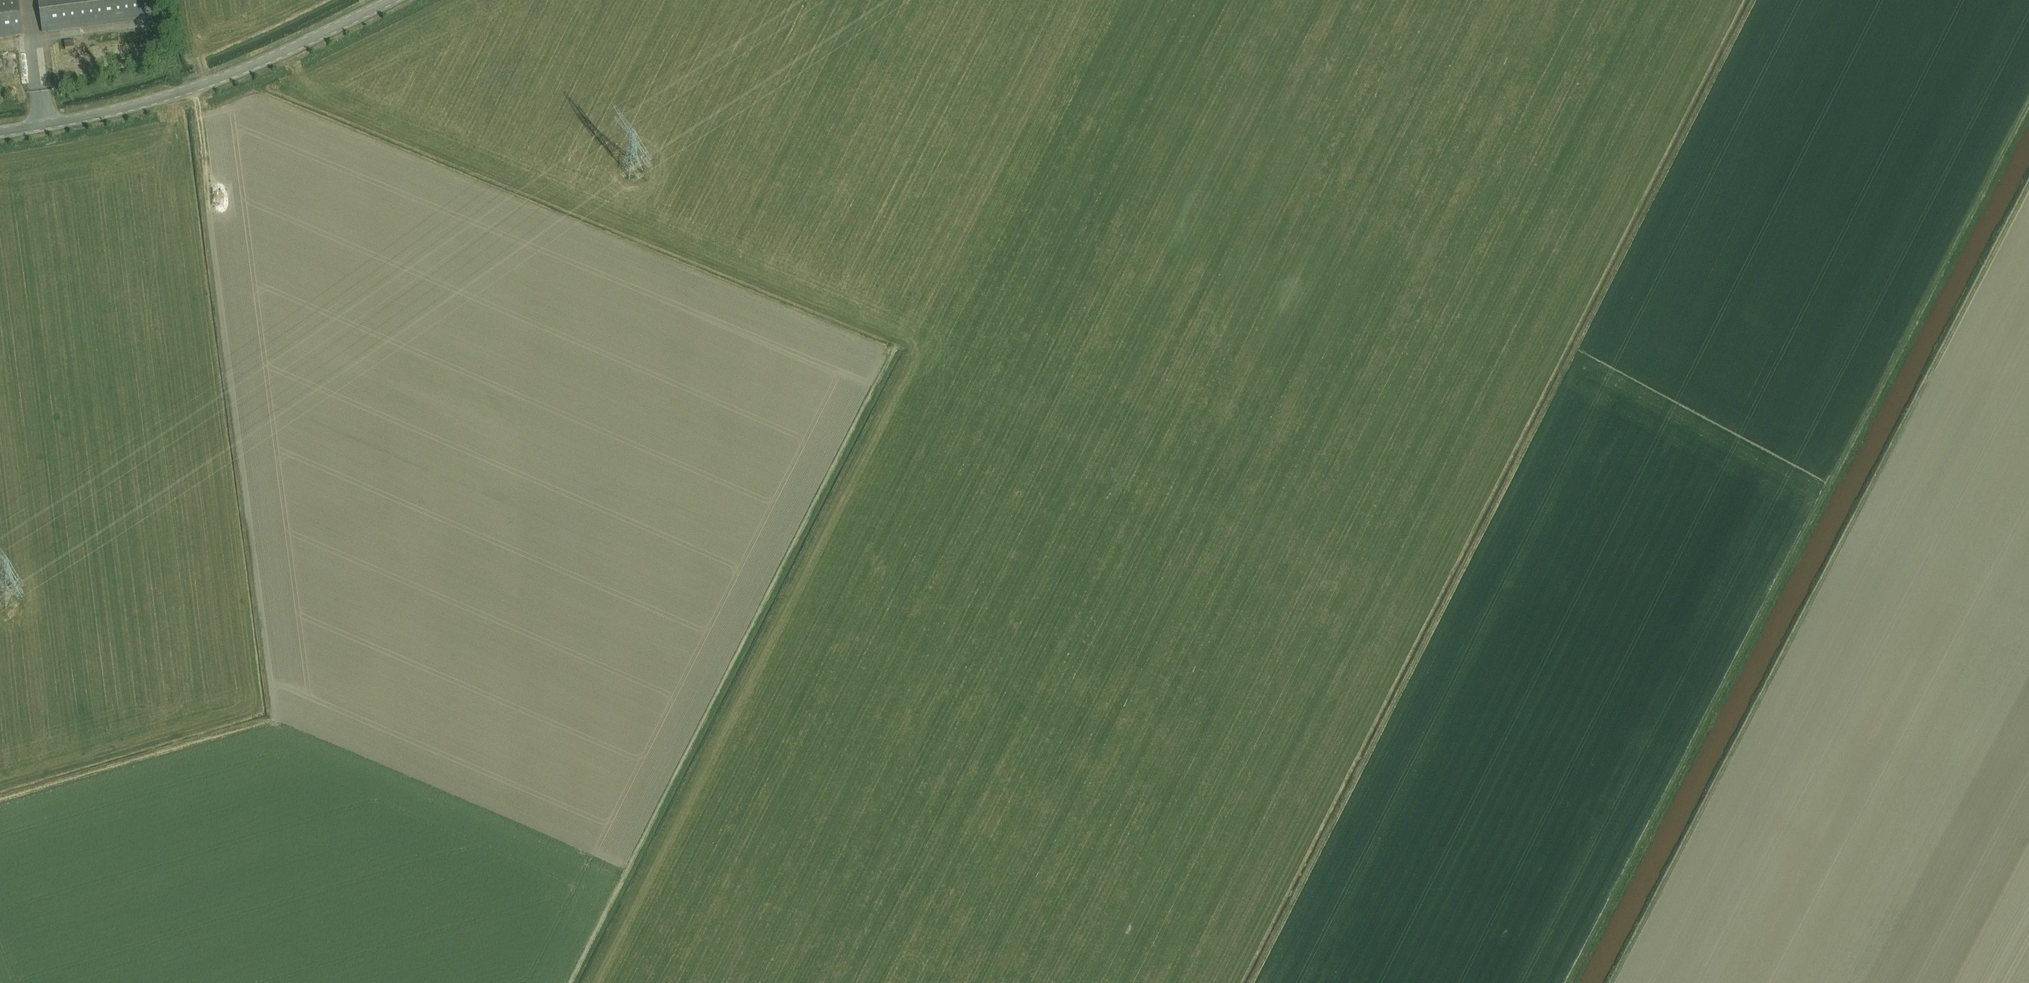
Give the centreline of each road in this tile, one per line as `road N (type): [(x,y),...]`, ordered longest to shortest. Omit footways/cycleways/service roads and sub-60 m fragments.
road 1 (tertiary): [(0,132),(201,85),(391,0)]

